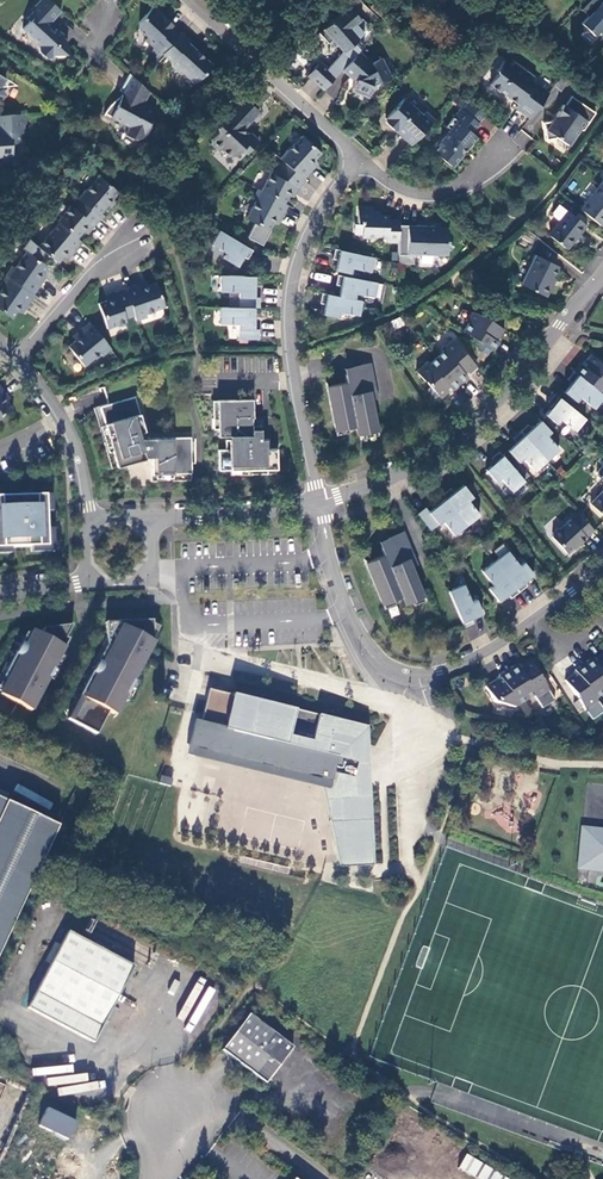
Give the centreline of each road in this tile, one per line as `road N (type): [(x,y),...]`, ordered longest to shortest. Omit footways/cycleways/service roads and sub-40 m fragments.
road 1 (unclassified): [(323,504),(390,480),(446,446),(516,384),(602,277)]
road 2 (unclassified): [(323,504),(296,375),(294,289),(308,242),(362,161)]
road 3 (residential): [(526,632),(441,675),(393,668),(352,614),(326,522)]
road 4 (residential): [(362,161),(187,0)]
road 5 (track): [(177,1096),(213,1036),(281,952)]
road 6 (unclassified): [(148,525),(323,504)]
road 7 (residential): [(503,150),(443,195),(397,187),(362,161)]
road 8 (unclassified): [(137,255),(84,288),(19,361)]

